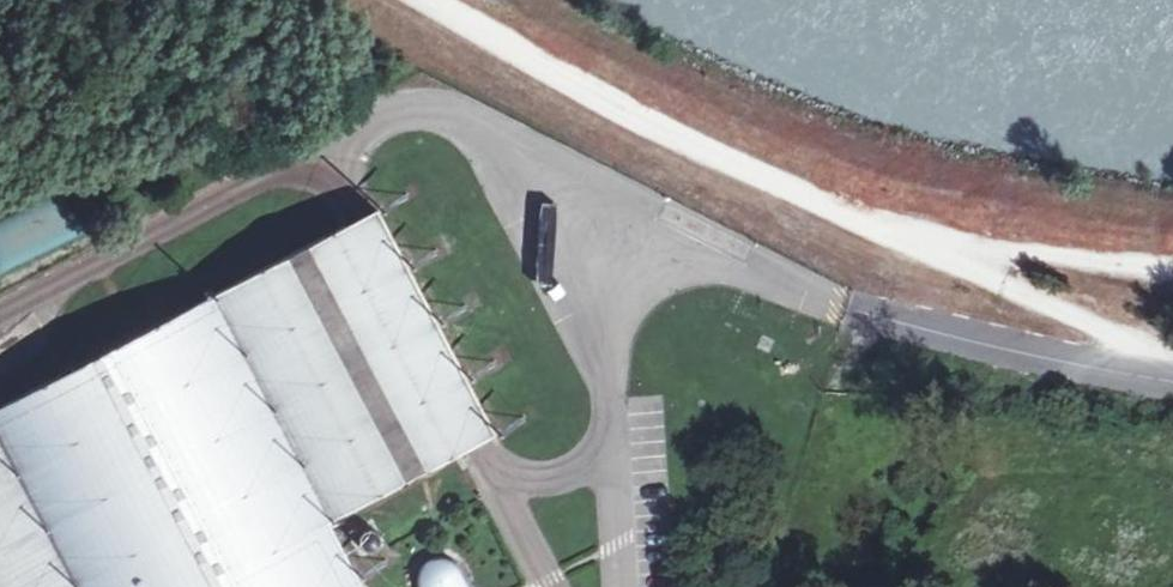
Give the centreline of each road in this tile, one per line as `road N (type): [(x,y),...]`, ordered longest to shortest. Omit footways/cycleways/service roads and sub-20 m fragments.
road 1 (unclassified): [(602,232),(468,123),(373,114),(0,313)]
road 2 (unclassified): [(1172,364),(869,305),(602,232)]
road 3 (track): [(414,0),(525,79),(797,198),(932,239)]
road 4 (unclassified): [(627,586),(602,232)]
road 5 (track): [(932,239),(1037,267),(1172,279)]
road 6 (track): [(932,239),(1132,356)]

